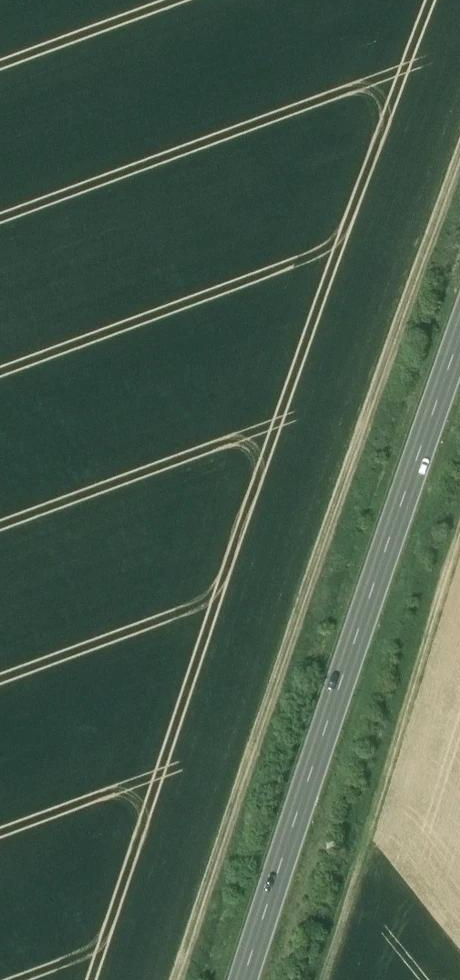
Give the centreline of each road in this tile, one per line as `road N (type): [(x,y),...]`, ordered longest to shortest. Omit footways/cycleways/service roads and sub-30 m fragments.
road 1 (track): [(174,979),(459,165)]
road 2 (primary): [(459,345),(245,979)]
road 3 (track): [(328,979),(459,543)]

